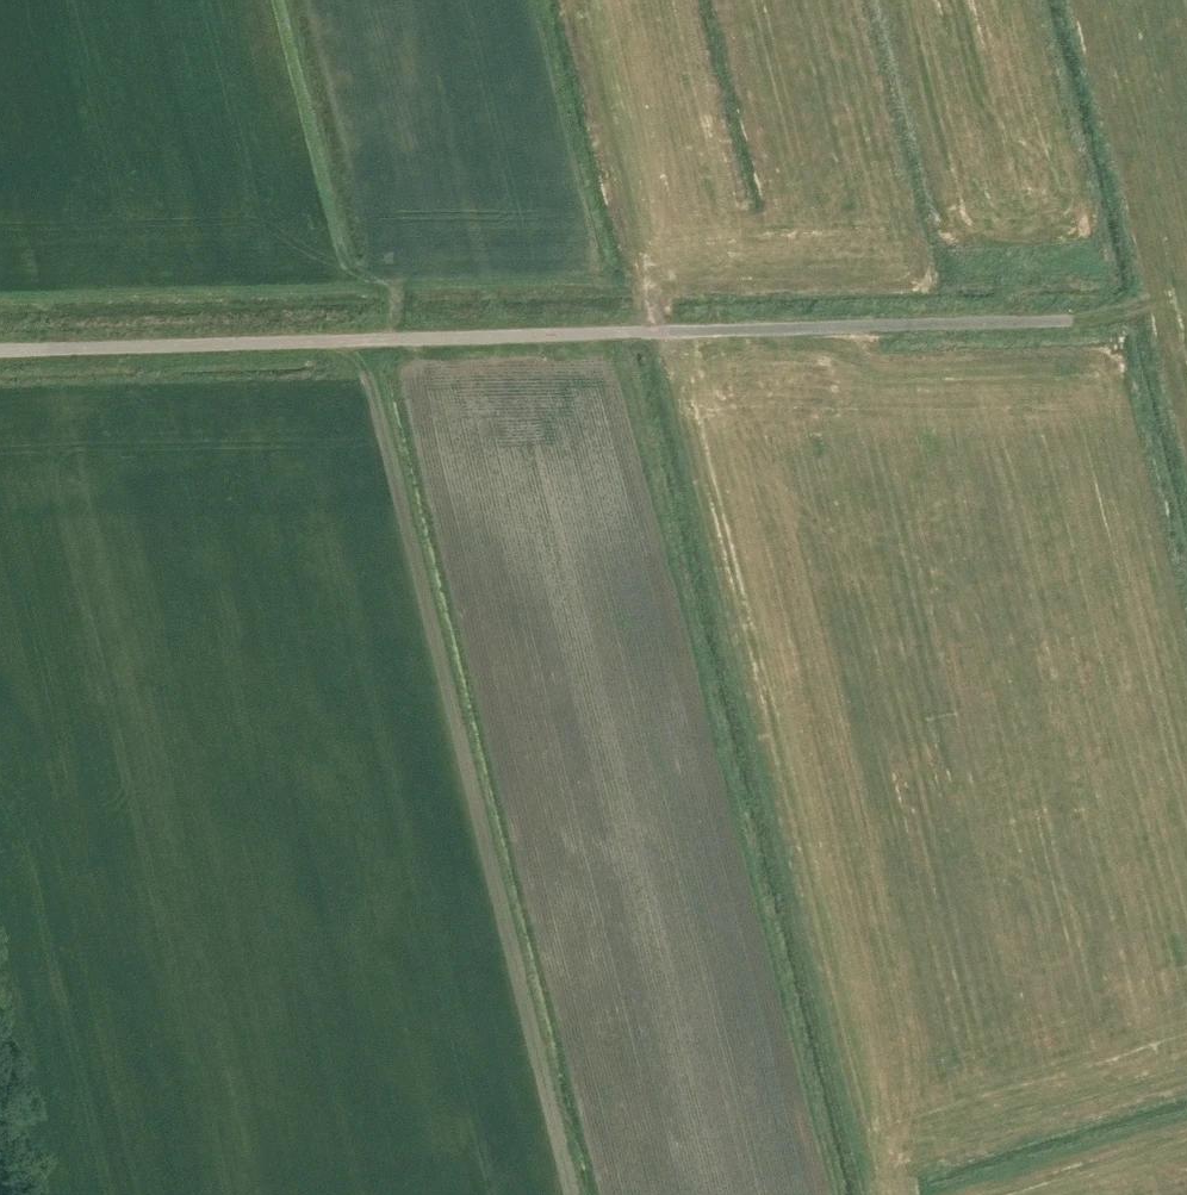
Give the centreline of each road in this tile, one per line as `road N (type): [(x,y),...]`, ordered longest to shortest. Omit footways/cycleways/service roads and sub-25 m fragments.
road 1 (unclassified): [(0,351),(1062,322)]

